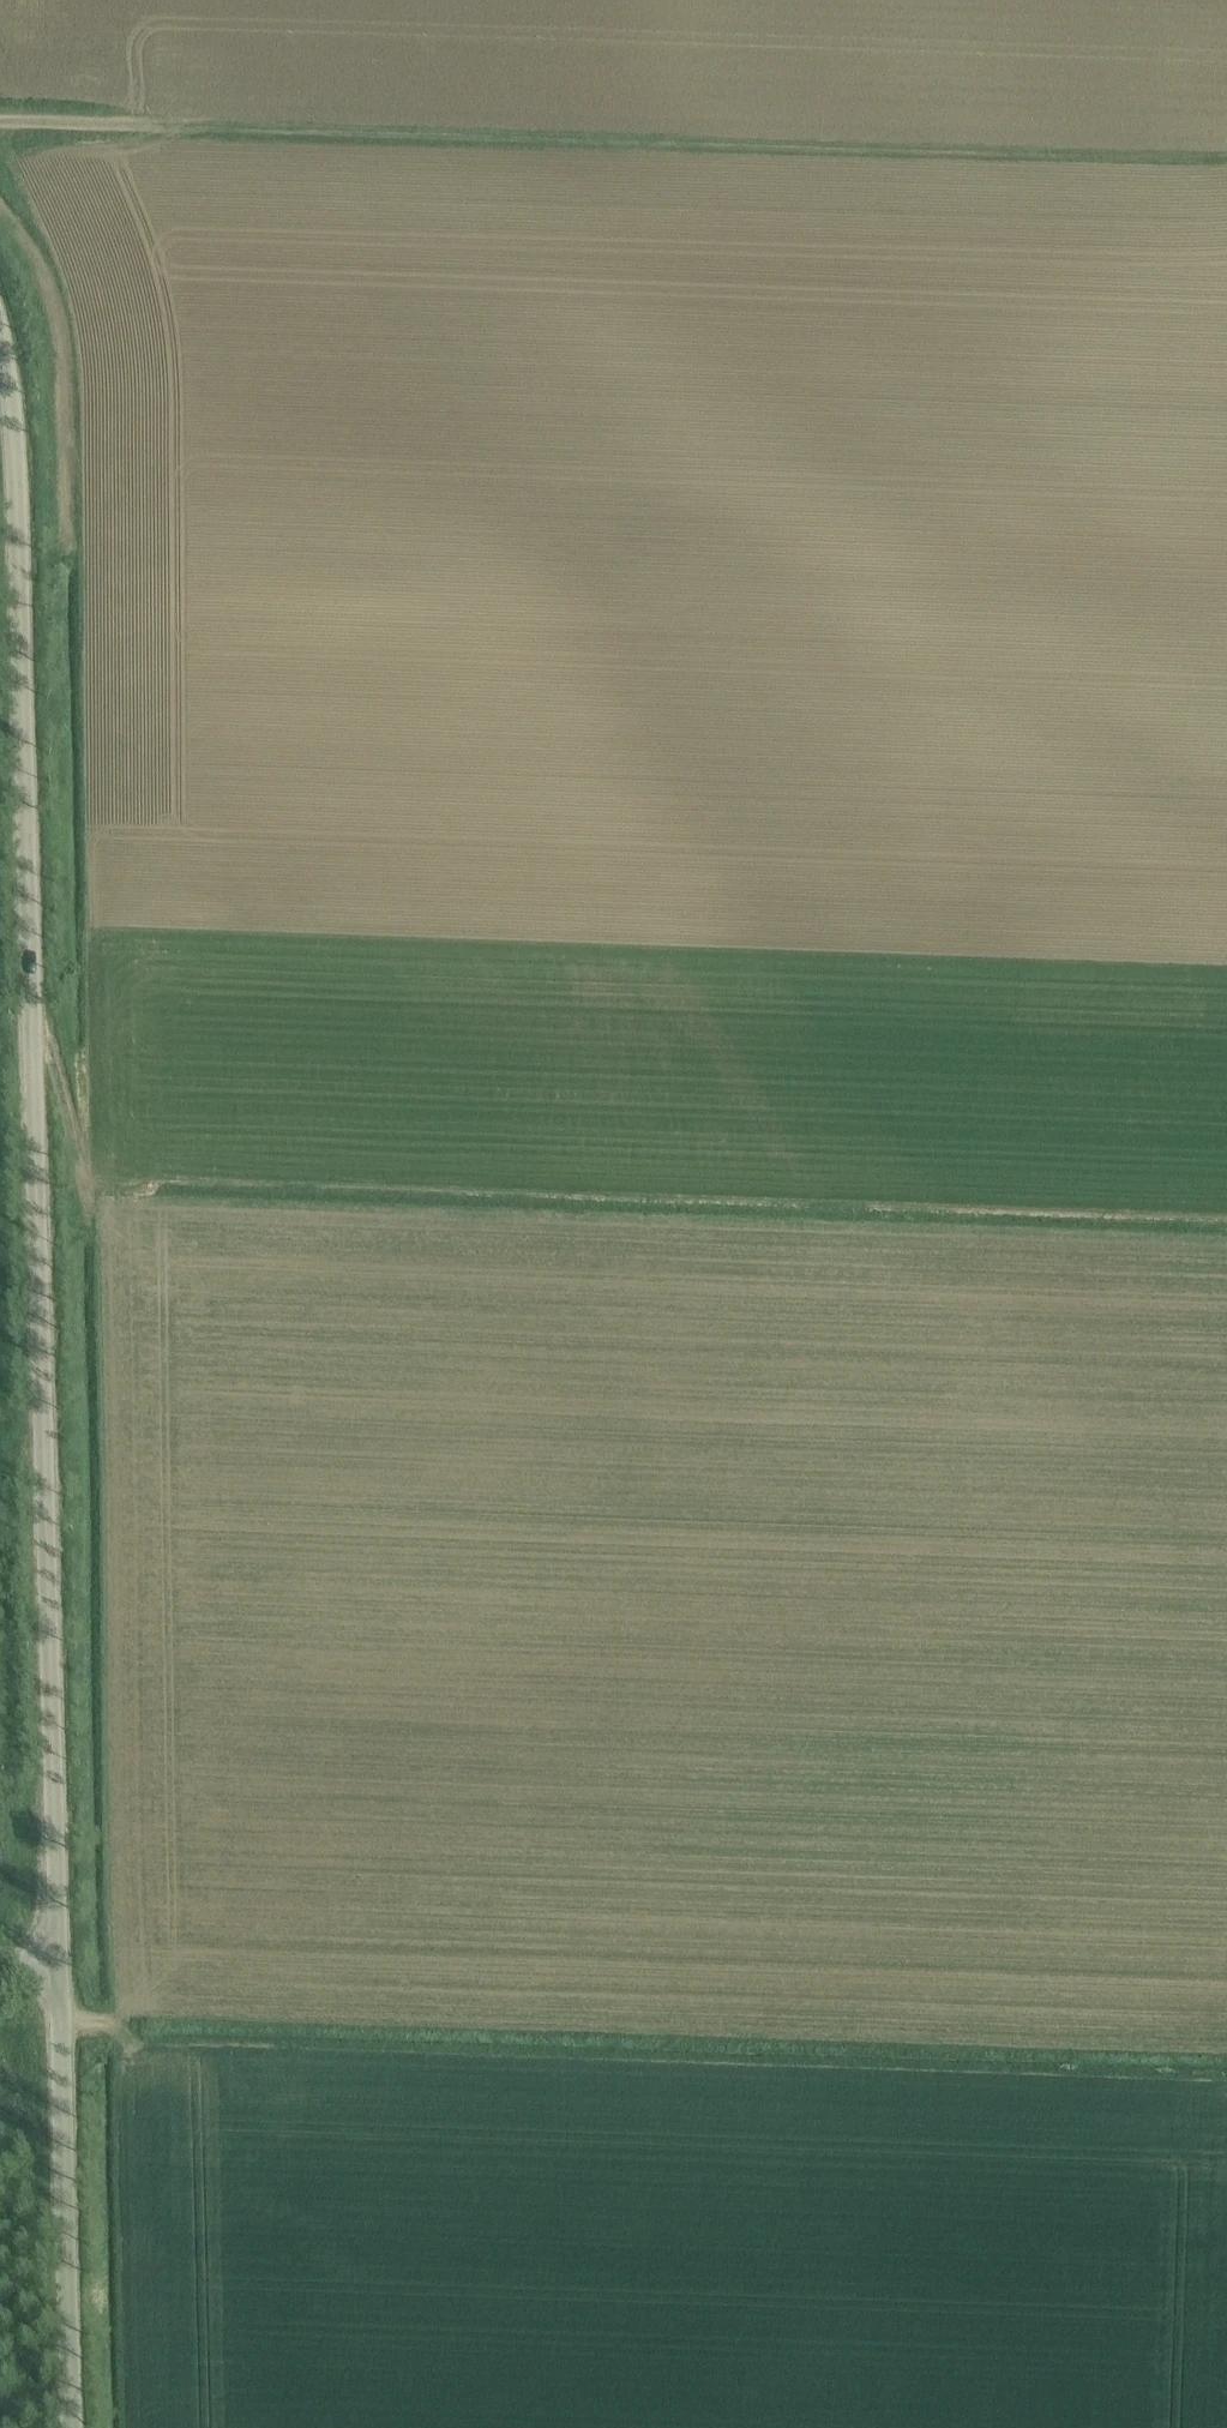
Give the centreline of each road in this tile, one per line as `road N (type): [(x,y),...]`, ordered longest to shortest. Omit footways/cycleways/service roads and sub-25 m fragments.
road 1 (unclassified): [(61,1968),(0,358)]
road 2 (unclassified): [(75,2427),(61,1968)]

